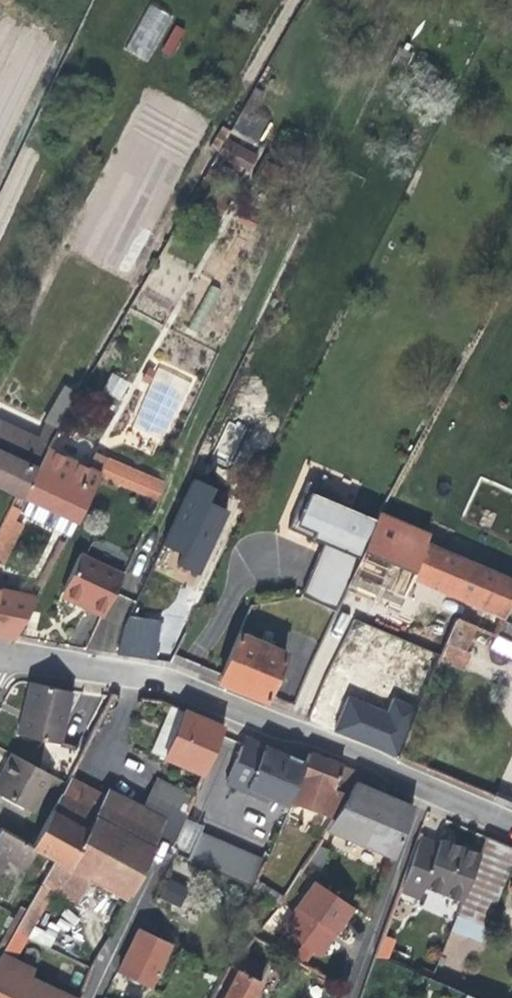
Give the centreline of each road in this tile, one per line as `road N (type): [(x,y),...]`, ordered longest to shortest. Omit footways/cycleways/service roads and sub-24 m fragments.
road 1 (residential): [(424,789),(180,685),(0,659)]
road 2 (residential): [(424,789),(354,997)]

